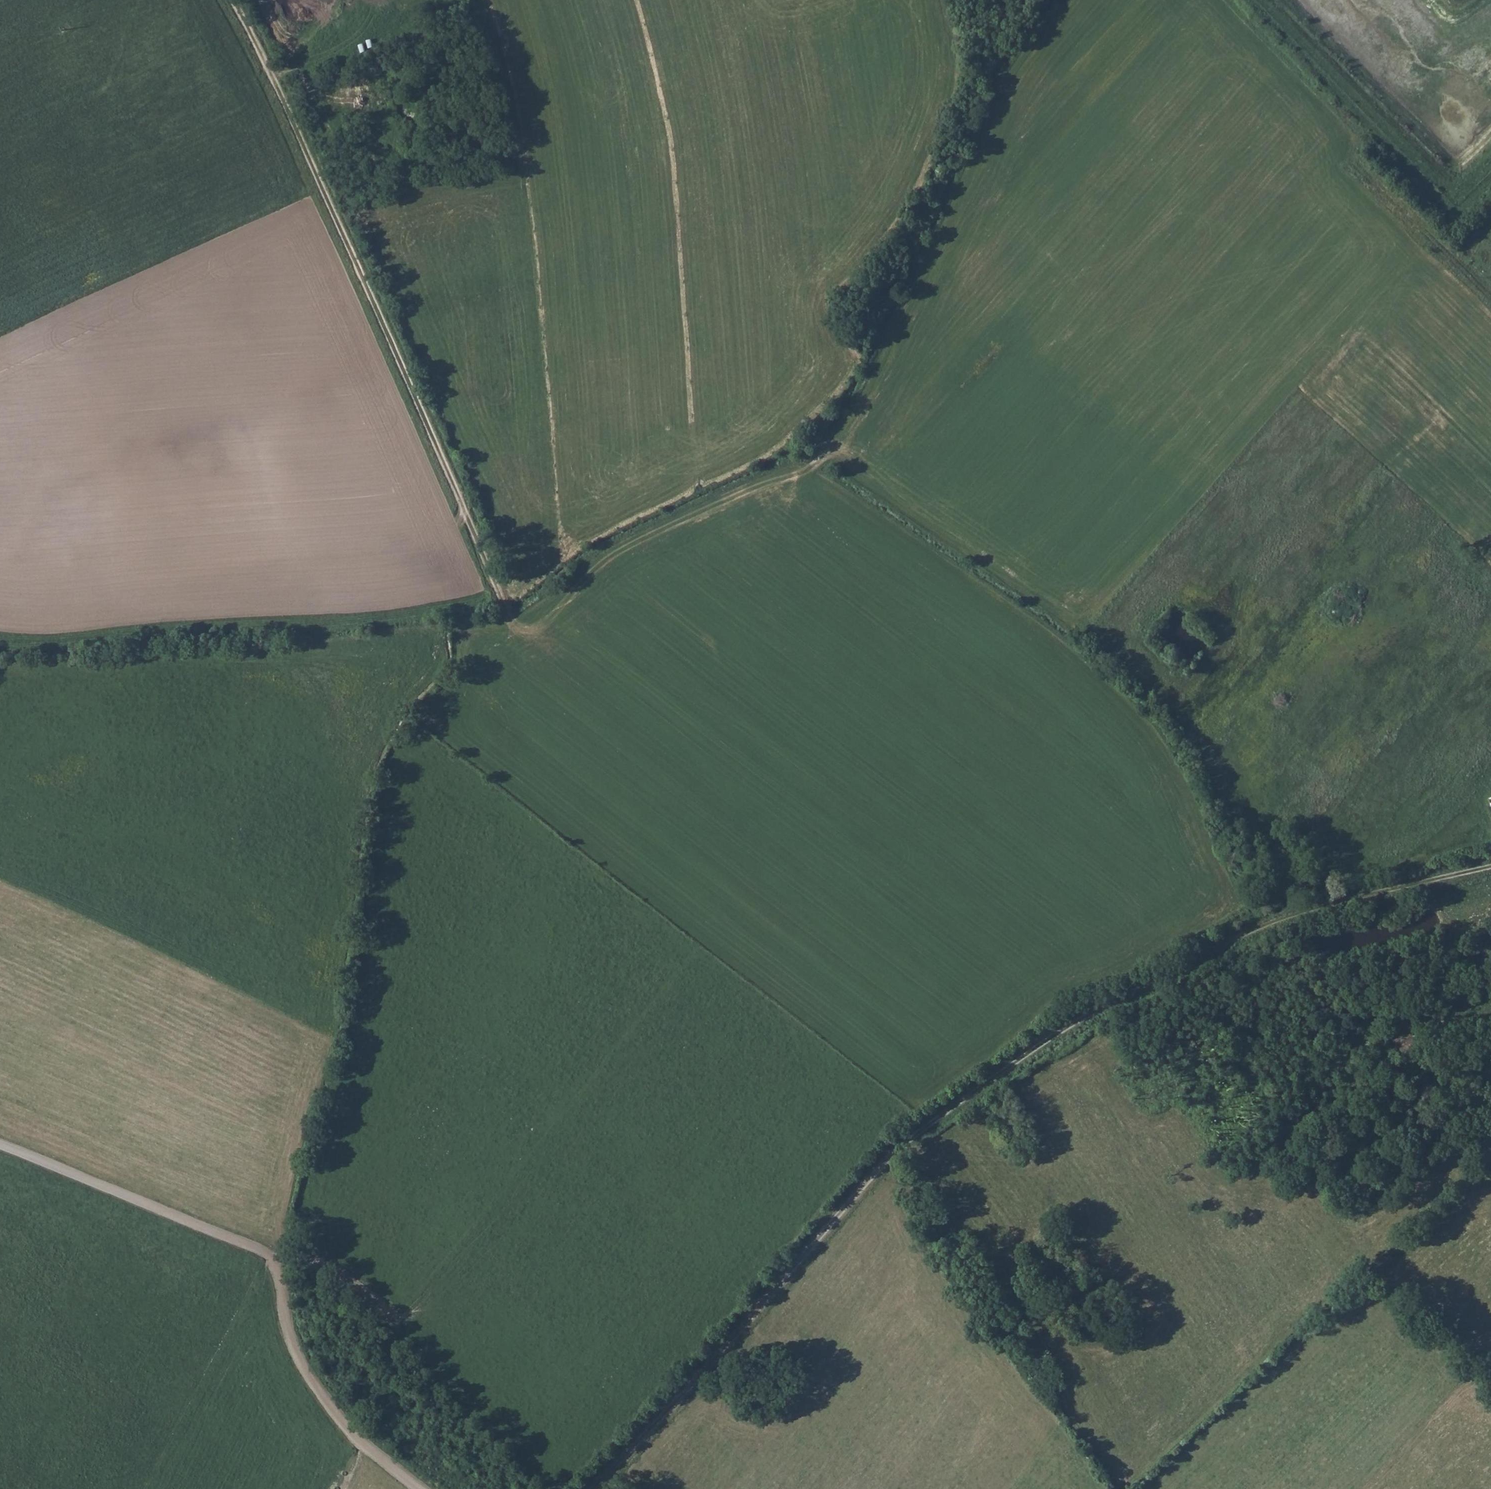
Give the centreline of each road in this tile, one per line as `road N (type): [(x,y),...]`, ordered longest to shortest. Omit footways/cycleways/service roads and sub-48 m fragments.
road 1 (track): [(593,1488),(703,1378),(864,1185),(966,1102),(1097,1014),(1294,914),(1490,866)]
road 2 (track): [(230,0),(504,610)]
road 3 (track): [(0,1146),(276,1256),(280,1309),(297,1356),(360,1445),(419,1488)]
road 4 (track): [(1490,299),(1353,166)]

